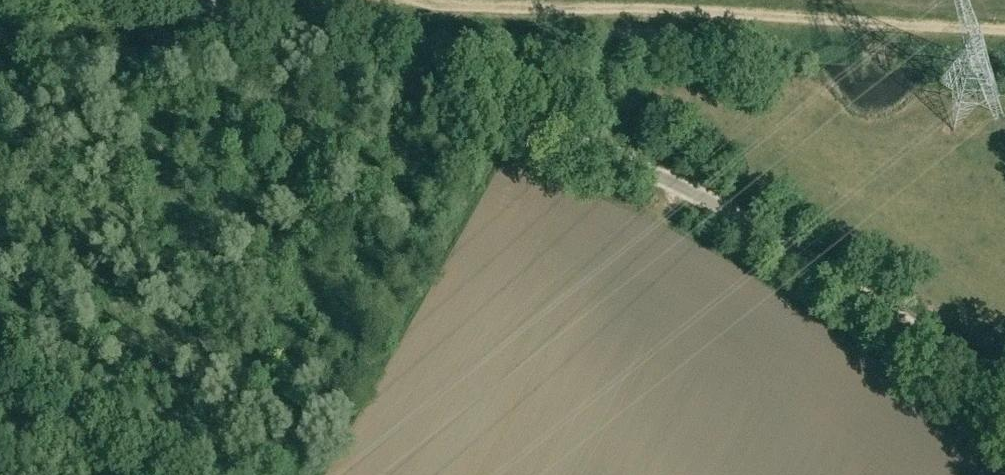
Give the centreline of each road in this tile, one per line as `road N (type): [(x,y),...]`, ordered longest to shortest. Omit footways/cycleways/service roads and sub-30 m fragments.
road 1 (unclassified): [(1004,399),(717,206),(653,173),(188,0)]
road 2 (track): [(319,0),(1004,33)]

